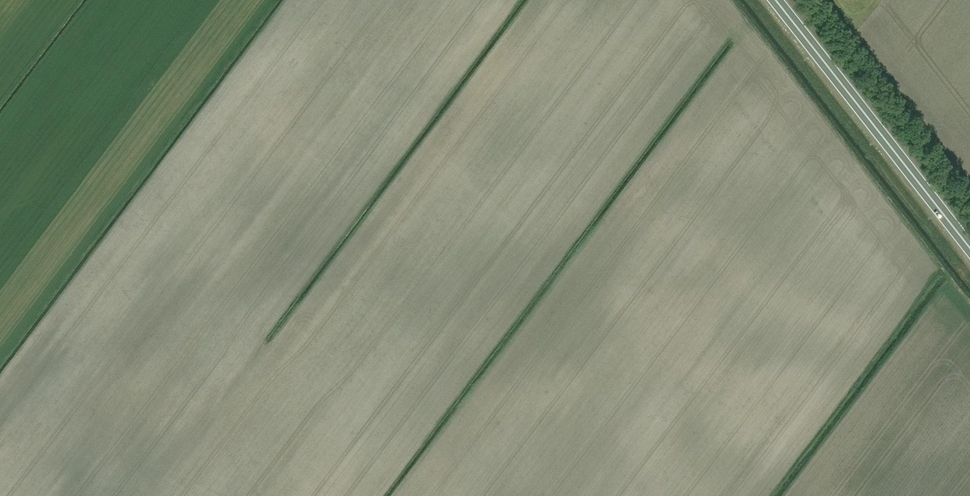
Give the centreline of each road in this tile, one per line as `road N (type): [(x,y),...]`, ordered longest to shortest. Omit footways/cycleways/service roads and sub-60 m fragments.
road 1 (trunk): [(969,249),(774,0)]

